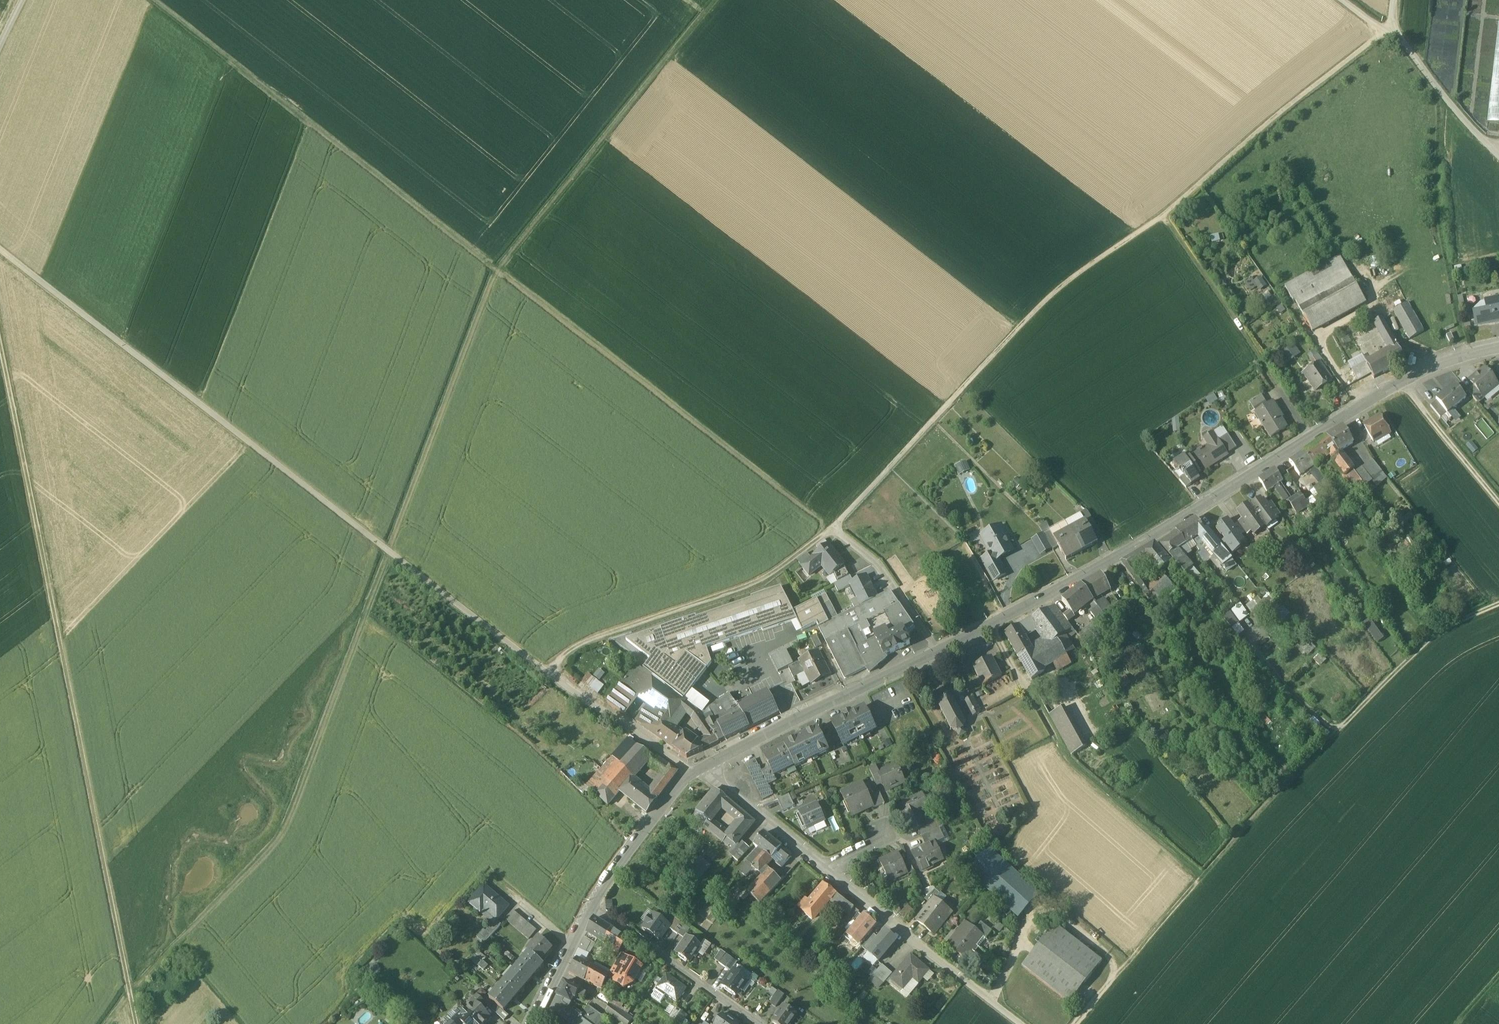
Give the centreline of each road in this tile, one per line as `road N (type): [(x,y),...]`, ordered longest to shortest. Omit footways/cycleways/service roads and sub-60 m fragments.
road 1 (track): [(110,1023),(282,834),(499,270),(715,0)]
road 2 (track): [(549,676),(574,647),(764,582),(833,529),(1058,287),(1163,220),(1385,29)]
road 3 (track): [(152,0),(833,529)]
road 4 (track): [(137,1023),(0,315)]
road 5 (track): [(0,248),(549,676)]
road 6 (secondary): [(937,653),(1400,383),(1498,349)]
road 7 (track): [(1083,1023),(1267,810),(1447,629),(1498,604)]
road 8 (track): [(991,624),(1072,765),(1208,878)]
road 9 (secondary): [(705,767),(937,653)]
road 10 (residential): [(827,870),(1024,1023)]
road 11 (track): [(1498,160),(1392,27),(1344,0)]
road 12 (residential): [(593,907),(758,1023)]
road 13 (track): [(1268,374),(1163,220)]
road 14 (secondary): [(593,907),(630,845),(705,767)]
road 15 (residential): [(937,653),(879,565),(833,529)]
road 16 (residential): [(705,767),(827,870)]
road 17 (track): [(1400,383),(1498,502)]
road 18 (secondary): [(536,1023),(593,907)]

